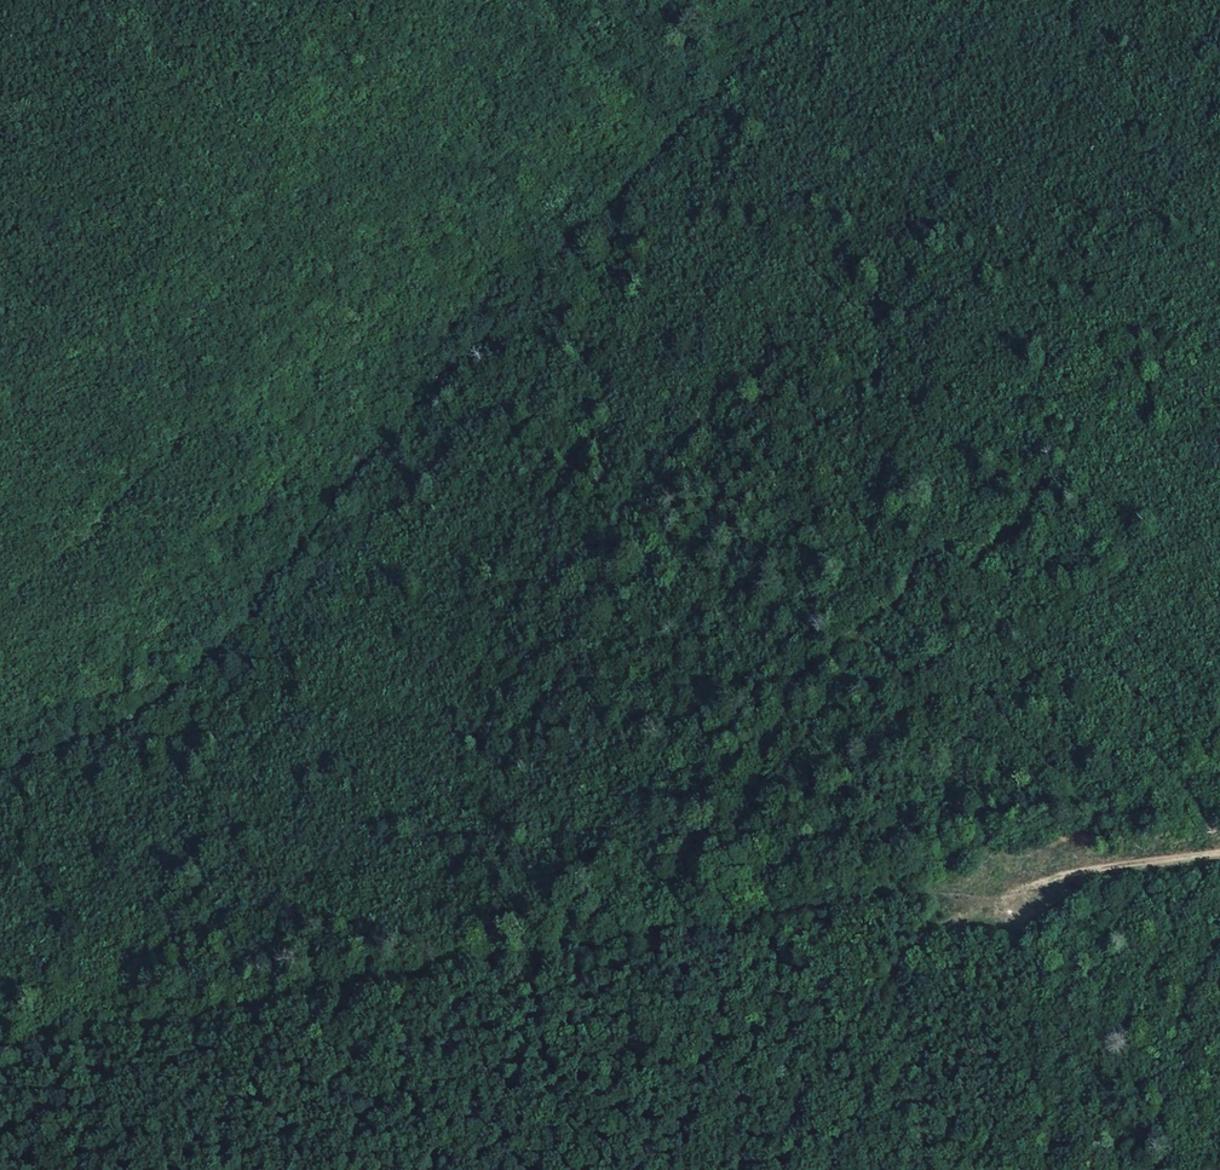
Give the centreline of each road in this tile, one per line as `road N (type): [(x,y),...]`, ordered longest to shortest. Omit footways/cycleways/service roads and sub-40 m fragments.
road 1 (track): [(833,0),(756,67),(598,231),(480,334),(166,692),(0,776)]
road 2 (track): [(1219,857),(1007,885)]

